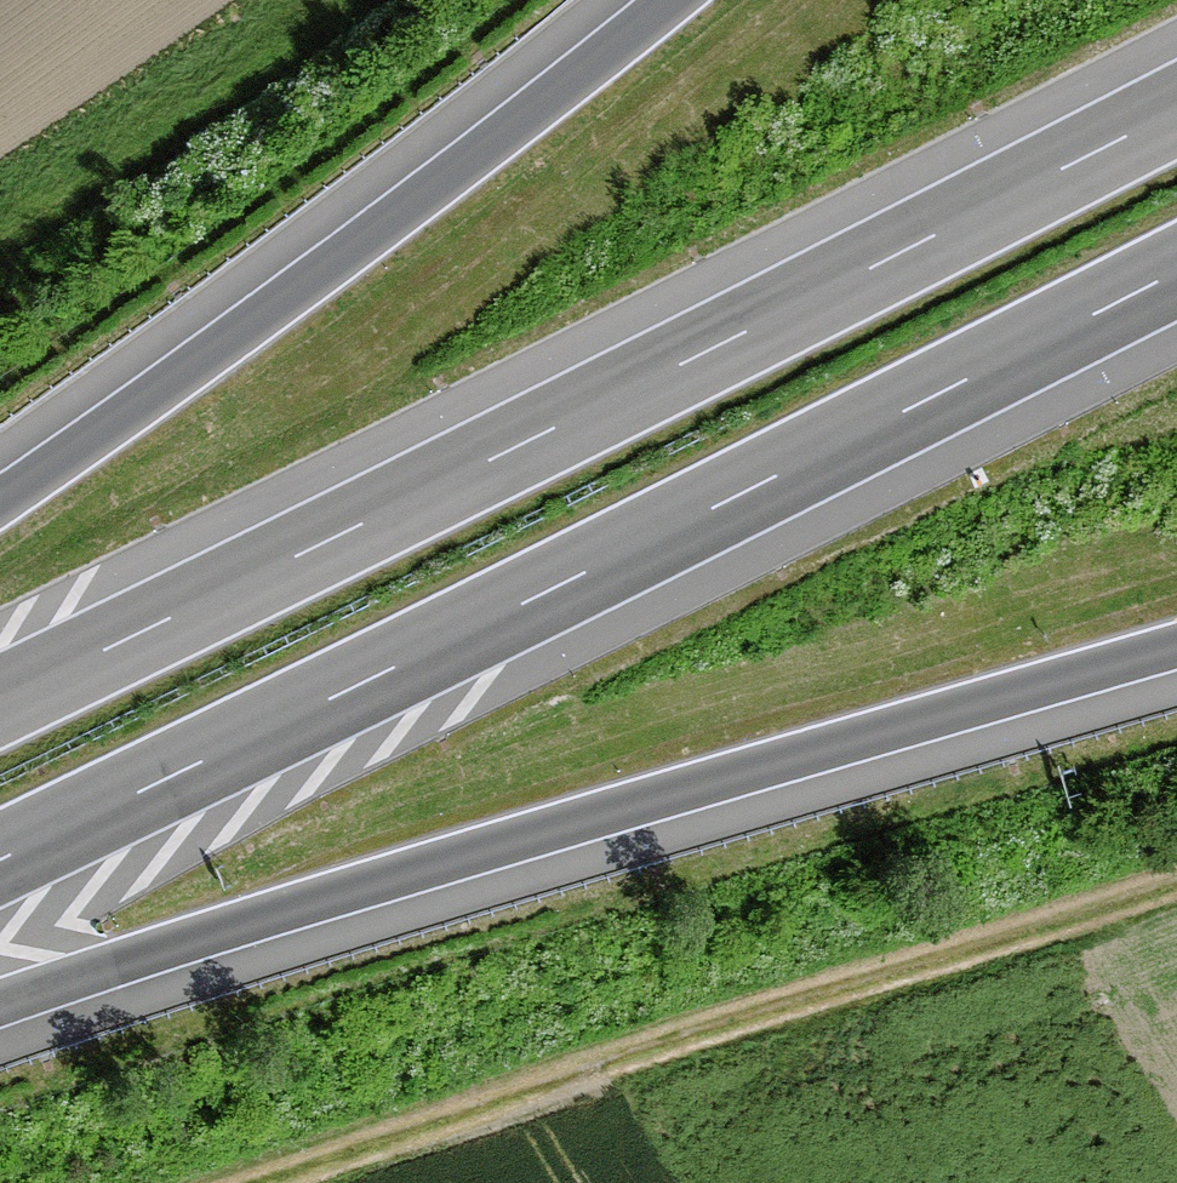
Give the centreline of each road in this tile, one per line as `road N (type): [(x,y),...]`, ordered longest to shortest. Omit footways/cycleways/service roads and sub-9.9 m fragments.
road 1 (motorway): [(1176,110),(0,700)]
road 2 (motorway): [(0,859),(1176,271)]
road 3 (motorway): [(0,1005),(266,917),(1176,648)]
road 4 (track): [(274,1182),(1176,882)]
road 5 (motorway): [(671,0),(431,189),(0,501)]

